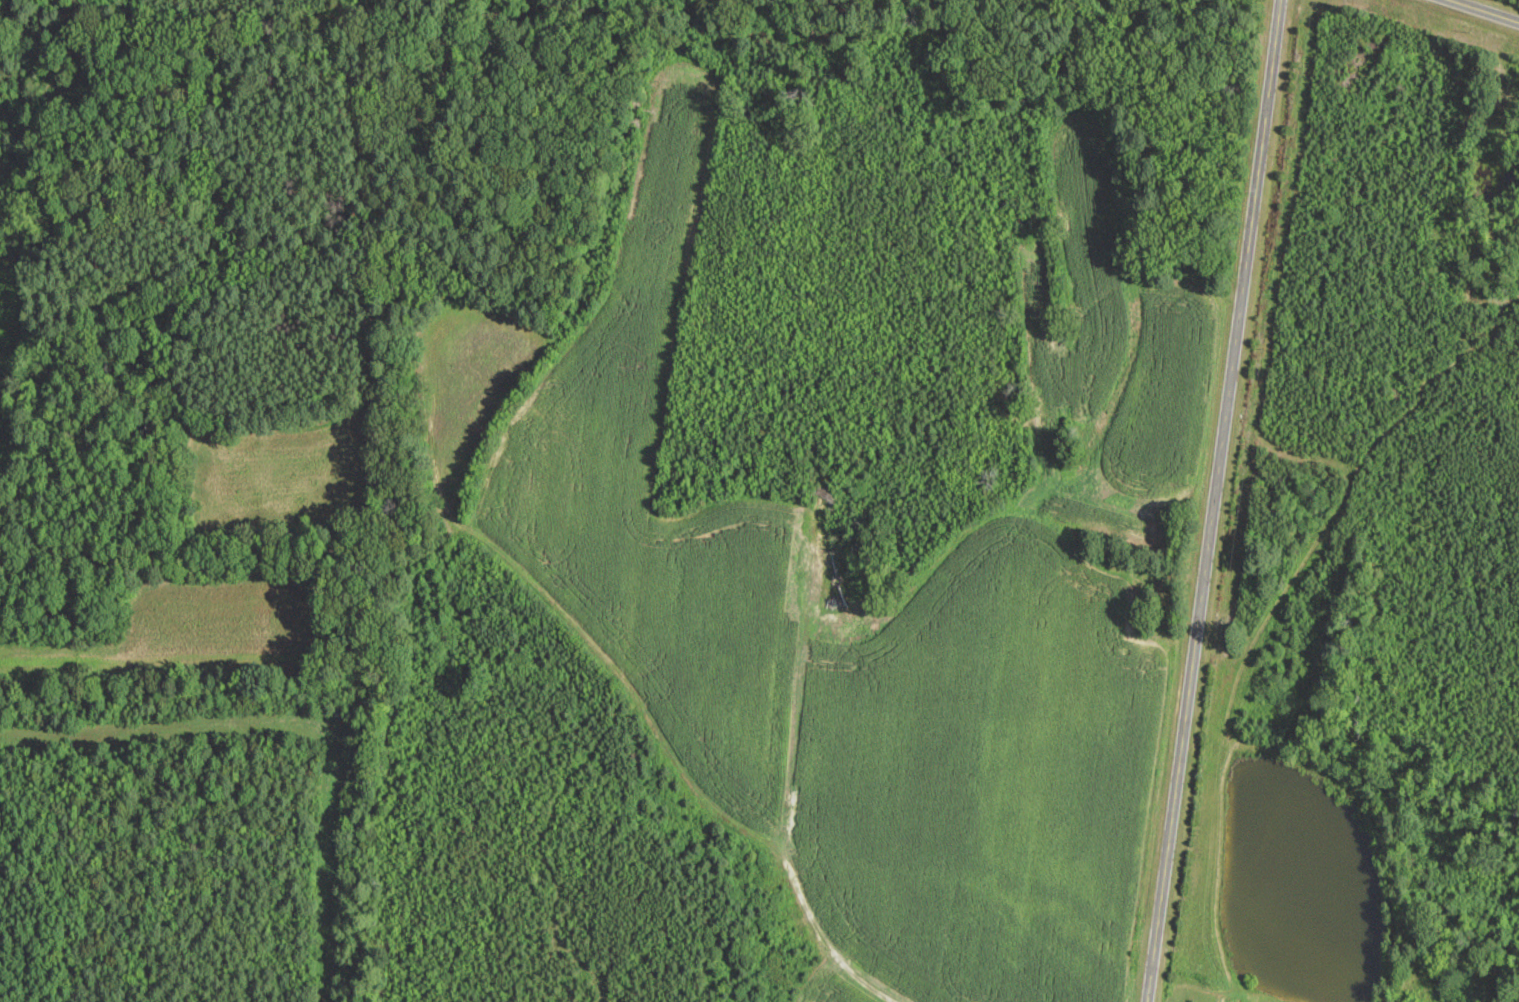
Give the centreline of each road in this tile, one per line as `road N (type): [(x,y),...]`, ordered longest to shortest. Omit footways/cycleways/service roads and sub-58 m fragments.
road 1 (residential): [(1146,1001),(1283,0)]

